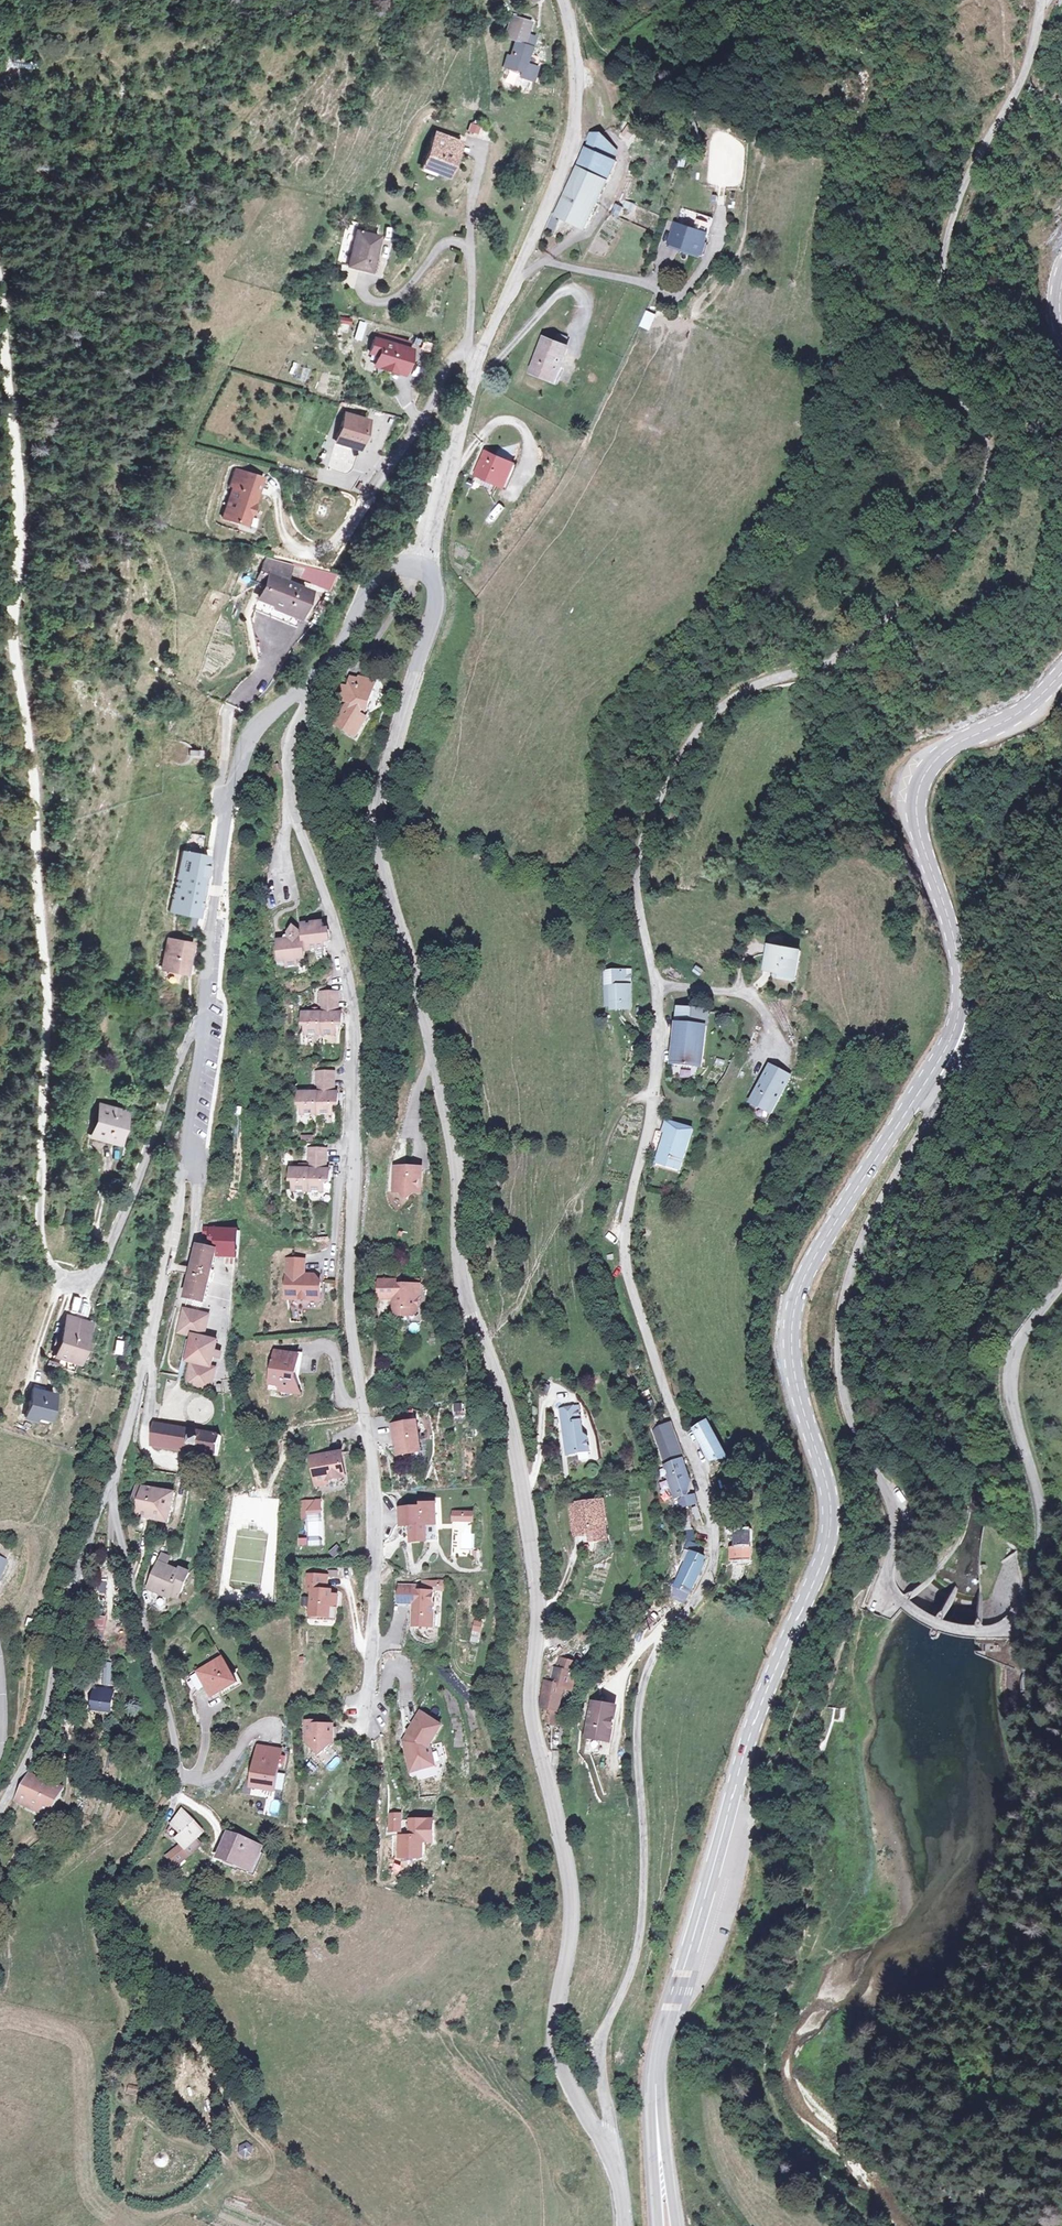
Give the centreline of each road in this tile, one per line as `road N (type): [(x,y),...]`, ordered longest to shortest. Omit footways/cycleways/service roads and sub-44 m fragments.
road 1 (unclassified): [(603,2147),(611,2122),(603,2037),(640,1926),(640,1695),(718,1538),(625,1253),(658,1022),(638,844),(680,758),(719,707),(861,641),(951,539),(984,481),(985,445),(949,392),(935,326),(938,296),(975,161),(1020,82),(1035,0)]
road 2 (unclassified): [(603,2147),(561,2073),(553,2032),(568,1925),(565,1872),(535,1739),(536,1598),(513,1438),(464,1294),(457,1156),(374,854),(377,807),(438,601),(433,580),(420,569)]
road 3 (secondary): [(931,1071),(795,1299),(792,1369),(823,1483),(823,1551),(740,1759),(656,2085)]
road 4 (unclassified): [(931,1071),(944,1093),(856,1252),(837,1342),(849,1423),(895,1513),(890,1589),(927,1622),(1000,1631),(1027,1601),(1042,1517),(1012,1380),(1025,1334),(1061,1289)]
road 5 (residential): [(367,1689),(377,1476),(351,1325),(355,1027),(332,918),(287,802),(285,761),(322,670)]
road 6 (track): [(42,1105),(47,999),(32,763),(11,625),(16,460),(0,320)]
road 7 (residential): [(110,1486),(182,1768),(180,1790),(140,1853),(94,1896),(94,1940),(127,2022),(108,2084),(112,2173)]
road 8 (secondary): [(1061,674),(1016,716),(939,755),(920,784),(921,840),(960,966),(955,1024),(931,1071)]
road 9 (residential): [(198,1032),(172,1076),(101,1264),(77,1282),(60,1277),(43,1250),(42,1105)]
road 10 (unclassified): [(198,1032),(167,1259),(110,1486)]
road 11 (unclassified): [(322,670),(261,725),(239,764),(198,1032)]
road 12 (unclassified): [(110,1486),(61,1628),(42,1733),(0,1818)]
road 13 (residential): [(274,498),(294,545),(328,537),(380,478),(454,358),(466,351)]
road 14 (unclassified): [(512,283),(576,119),(578,76),(564,0)]
road 15 (residential): [(512,283),(548,263),(649,285),(676,299),(708,259)]
road 16 (unclassified): [(420,569),(476,364)]
road 17 (unclassified): [(420,569),(390,568),(378,577),(322,670)]
road 18 (secondary): [(678,2225),(656,2085)]
road 19 (secondary): [(656,2085),(659,2225)]
road 20 (residential): [(363,292),(397,296),(450,240),(468,252)]
road 21 (track): [(177,1470),(160,1463),(146,1440),(153,1370),(145,1355)]

